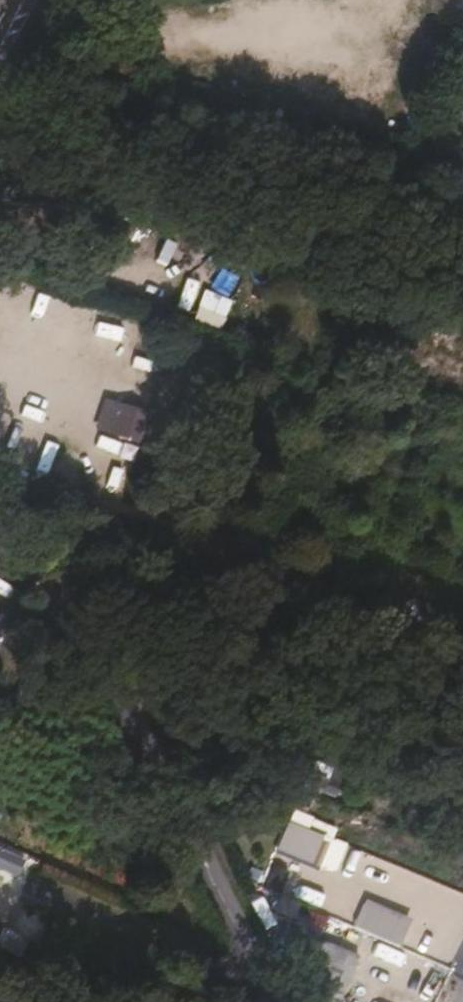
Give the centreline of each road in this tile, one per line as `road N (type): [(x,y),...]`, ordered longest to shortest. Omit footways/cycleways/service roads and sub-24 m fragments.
road 1 (tertiary): [(0,547),(65,606),(279,1001)]

